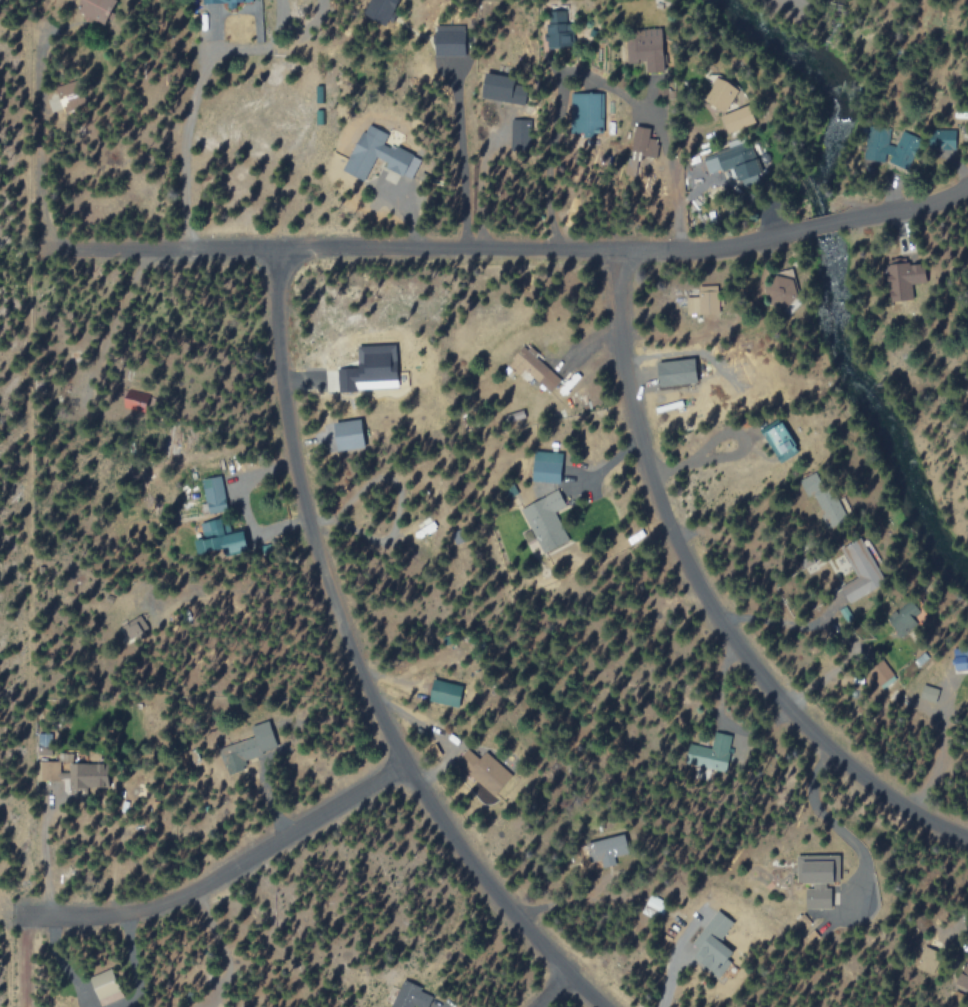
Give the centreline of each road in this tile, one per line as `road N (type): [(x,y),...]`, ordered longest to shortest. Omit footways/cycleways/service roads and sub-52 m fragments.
road 1 (residential): [(277,249),(281,372),(300,485),(373,702),(406,770),(486,882),(603,1006)]
road 2 (residential): [(42,250),(707,252),(809,229)]
road 3 (residential): [(967,839),(873,788),(825,746),(725,631),(669,524),(634,414),(620,253)]
road 4 (residential): [(25,919),(129,915),(169,904),(406,770)]
road 5 (residential): [(839,223),(920,207),(967,187)]

